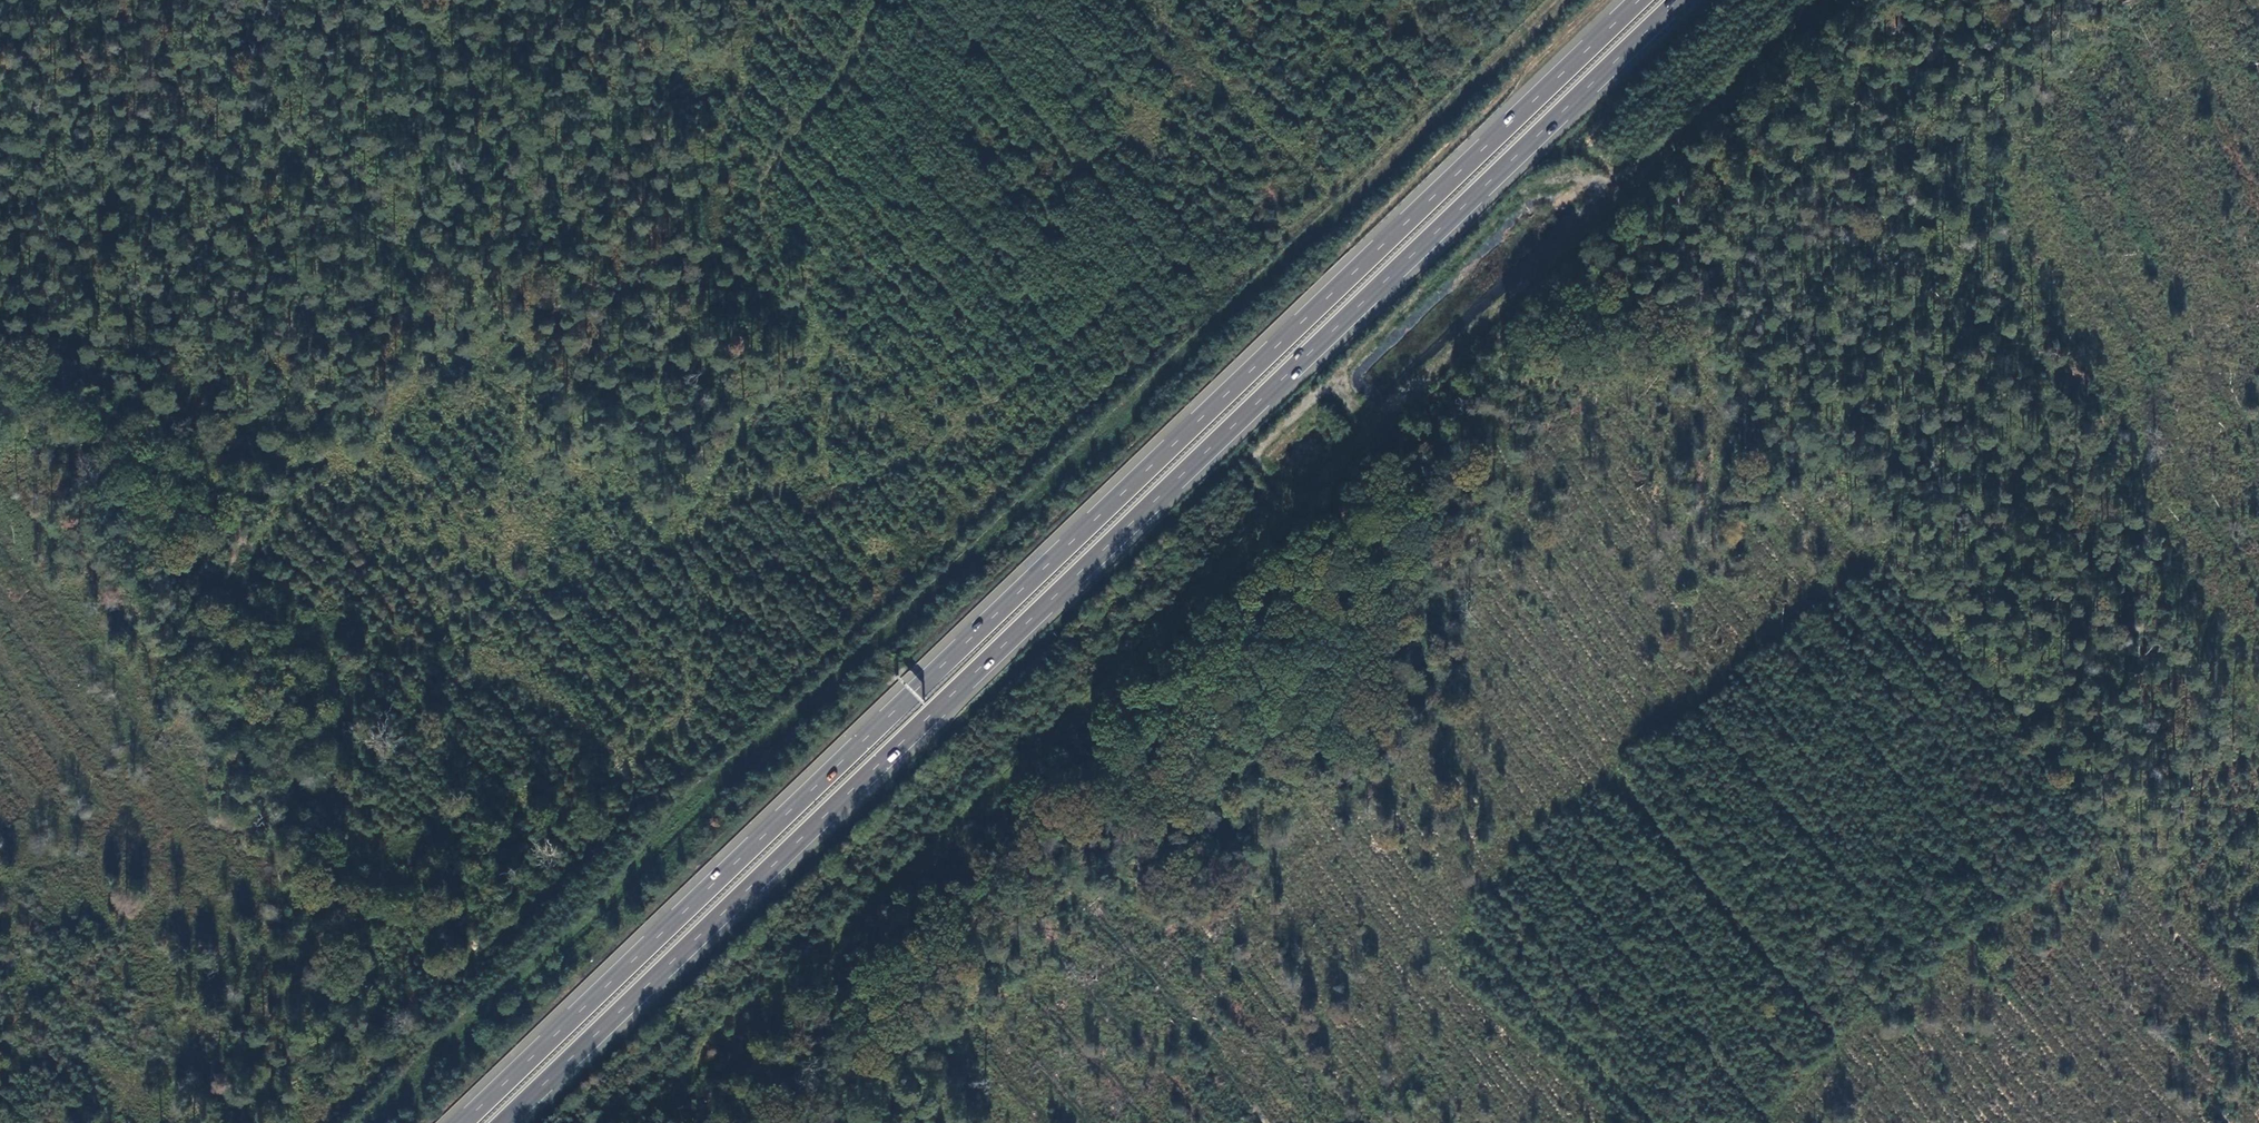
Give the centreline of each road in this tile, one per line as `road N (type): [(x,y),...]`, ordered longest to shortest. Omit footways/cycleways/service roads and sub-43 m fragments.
road 1 (motorway): [(1640,0),(464,1122)]
road 2 (motorway): [(505,1122),(1681,0)]
road 3 (track): [(1820,0),(1620,185)]

